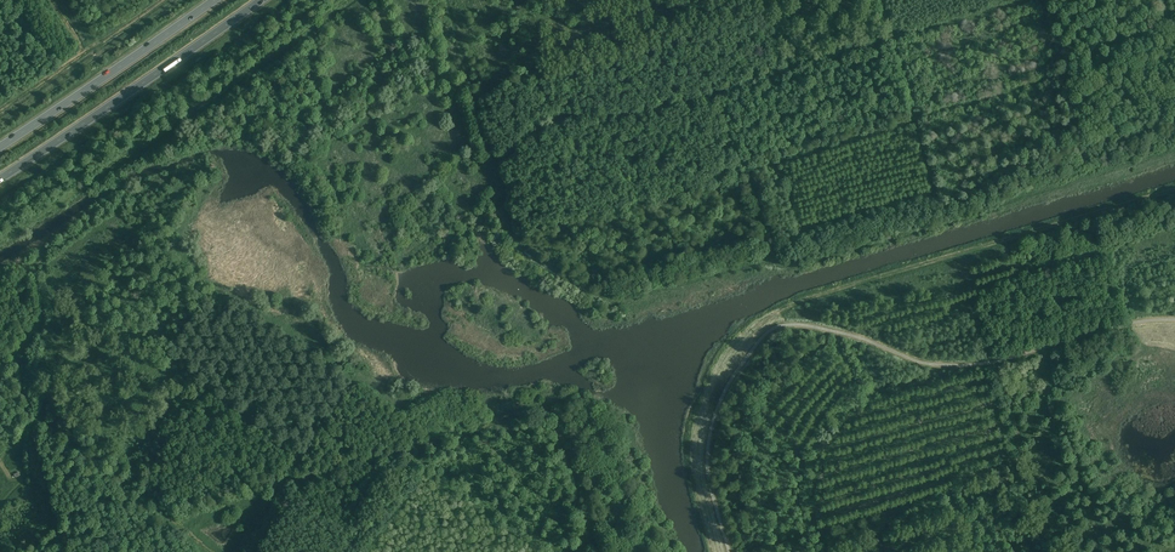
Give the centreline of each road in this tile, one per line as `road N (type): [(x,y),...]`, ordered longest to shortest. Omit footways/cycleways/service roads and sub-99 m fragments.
road 1 (track): [(445,0),(493,155),(500,157),(541,128),(629,115),(893,39),(881,0)]
road 2 (trunk): [(0,177),(261,0)]
road 3 (track): [(752,165),(715,176),(604,154),(506,186),(497,173),(505,154)]
road 4 (trunk): [(214,0),(0,147)]
road 5 (track): [(420,140),(437,181),(461,198),(497,173),(493,155)]

